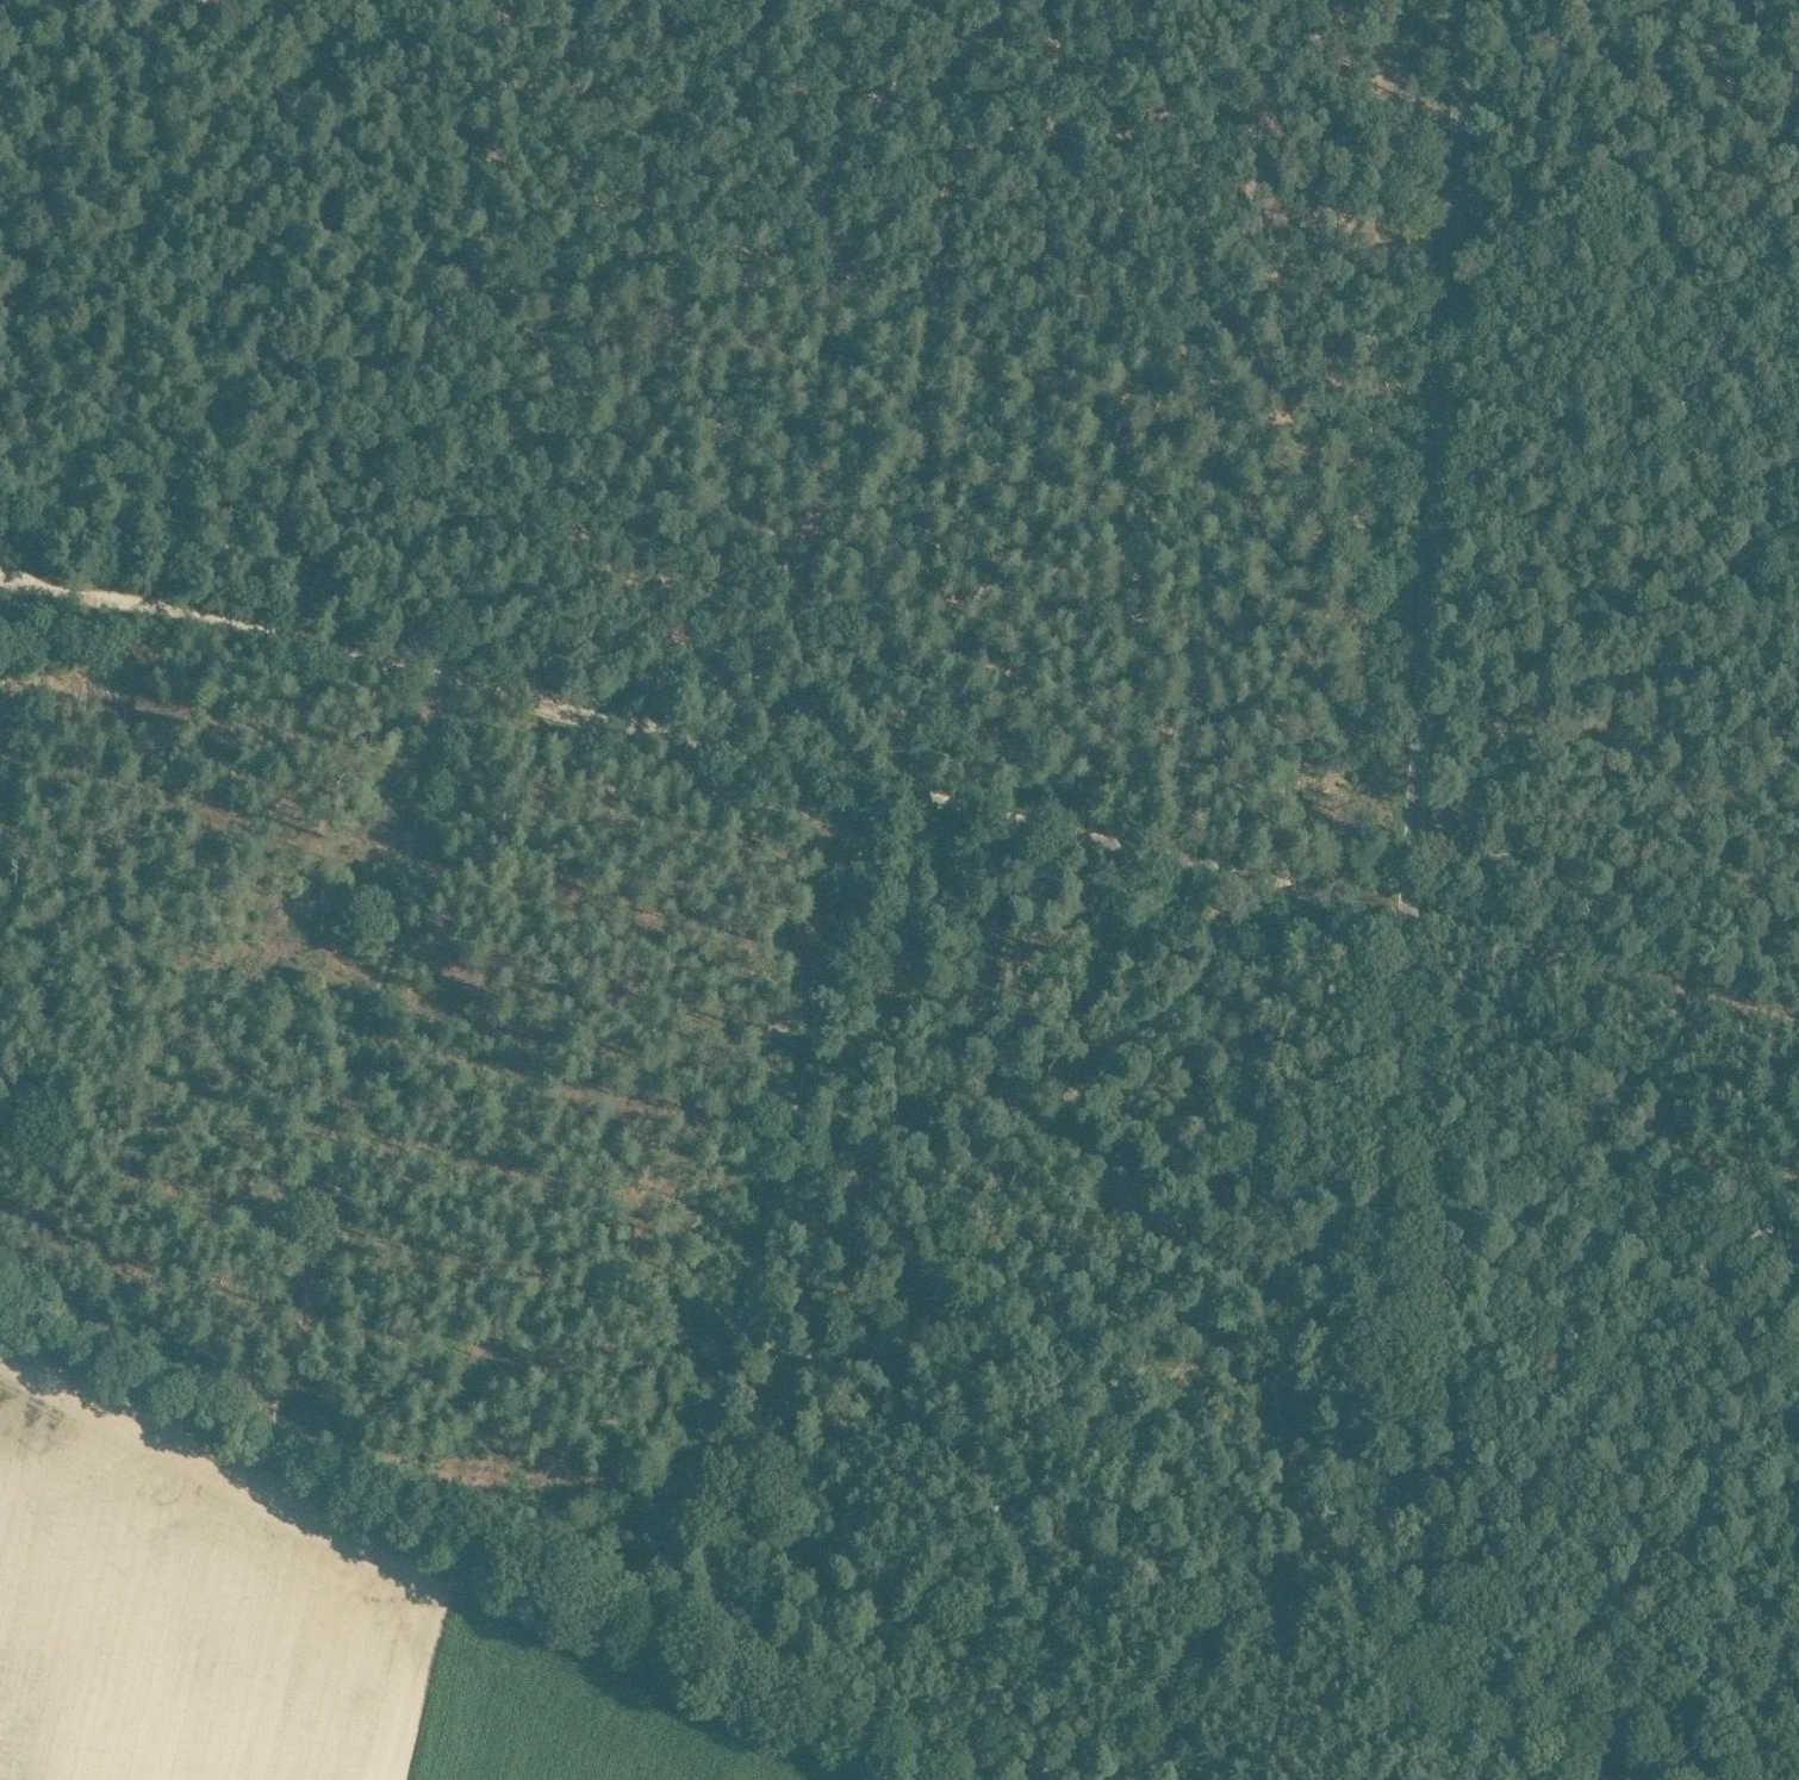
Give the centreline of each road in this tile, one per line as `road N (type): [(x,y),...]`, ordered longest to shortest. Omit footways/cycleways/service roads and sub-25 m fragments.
road 1 (track): [(1468,0),(1407,920),(1399,1236),(1416,1485),(1467,1646),(1506,1719),(1596,1779)]
road 2 (track): [(0,13),(295,0)]

